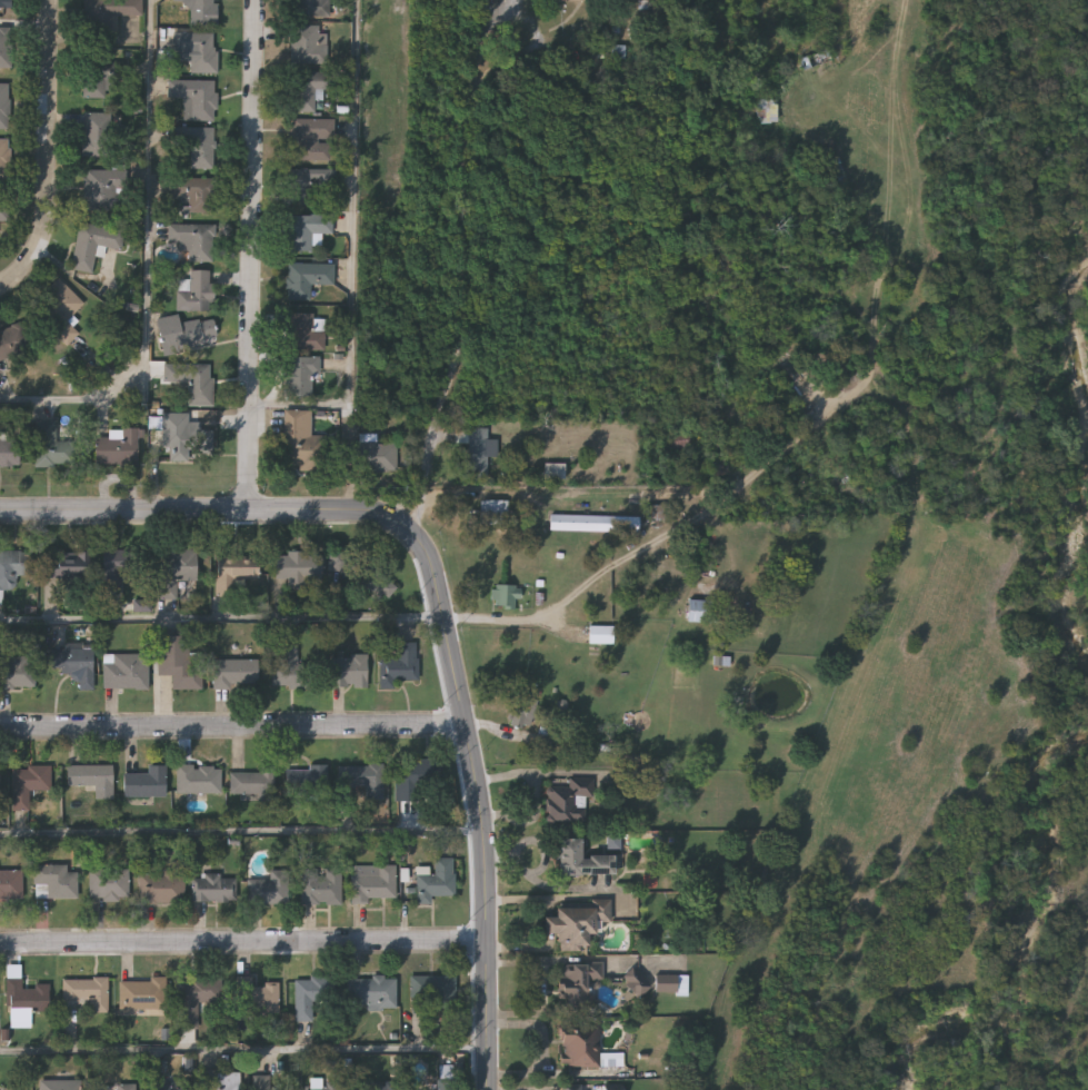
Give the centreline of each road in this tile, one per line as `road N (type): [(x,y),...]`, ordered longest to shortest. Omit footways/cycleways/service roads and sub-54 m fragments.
road 1 (tertiary): [(489,1089),(477,781),(433,572),(402,528)]
road 2 (residential): [(248,515),(254,0)]
road 3 (residential): [(488,942),(0,943)]
road 4 (residential): [(467,722),(0,724)]
road 5 (tertiary): [(402,528),(375,516),(0,516)]
road 6 (residential): [(0,289),(44,239),(50,0)]

